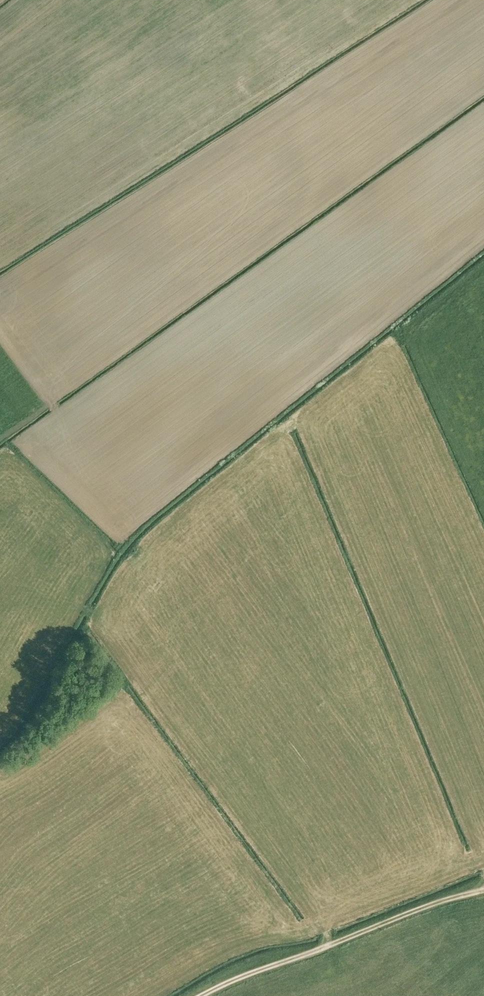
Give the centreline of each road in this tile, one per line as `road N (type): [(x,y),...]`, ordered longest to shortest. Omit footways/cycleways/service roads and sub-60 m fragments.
road 1 (track): [(200,995),(483,889)]

